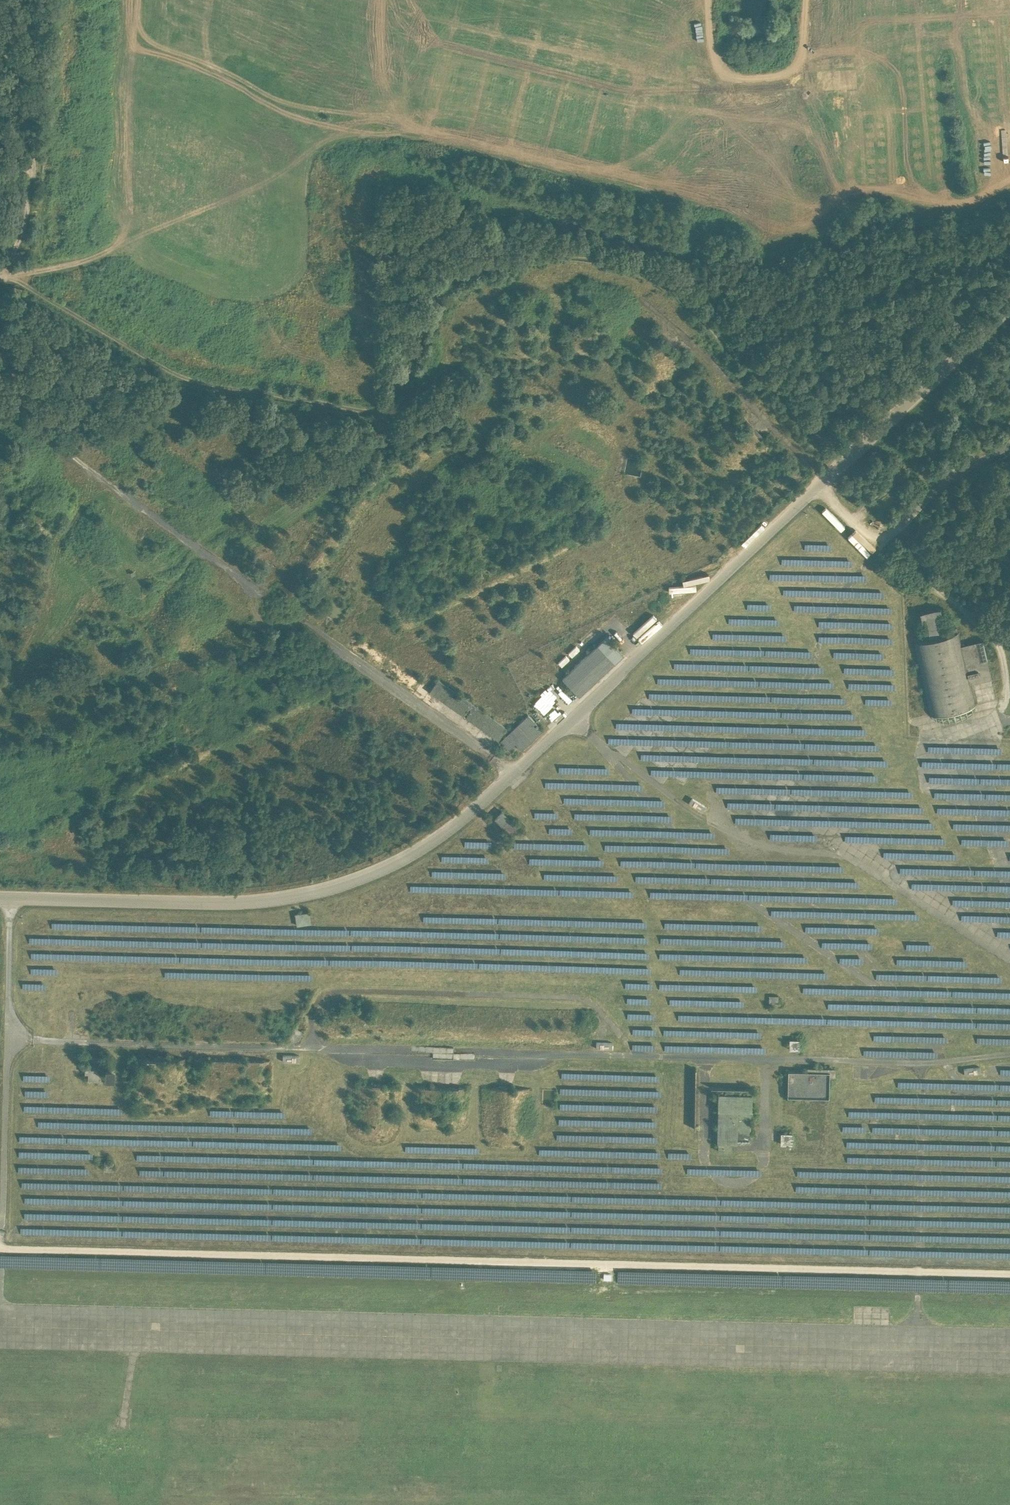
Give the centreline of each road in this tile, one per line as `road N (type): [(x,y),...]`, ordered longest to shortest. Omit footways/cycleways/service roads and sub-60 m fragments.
road 1 (unclassified): [(0,897),(266,901),(335,887),(413,854),(574,718),(1009,305)]
road 2 (track): [(303,625),(267,624),(250,589),(0,412)]
road 3 (track): [(640,299),(613,281),(577,273),(502,288),(463,314),(444,353)]

